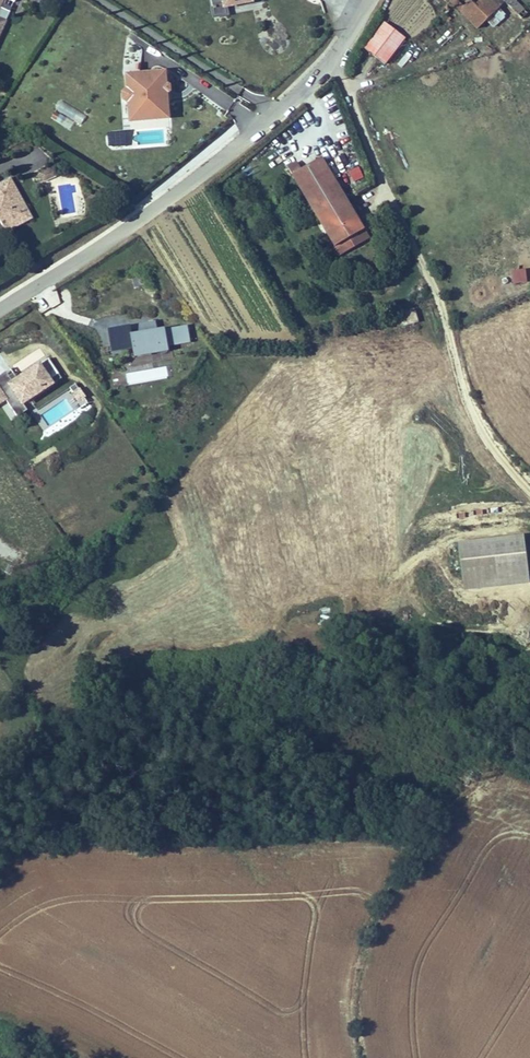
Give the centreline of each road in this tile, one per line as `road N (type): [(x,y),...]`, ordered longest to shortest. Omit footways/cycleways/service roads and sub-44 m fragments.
road 1 (unclassified): [(372,0),(267,121),(163,202),(0,310)]

